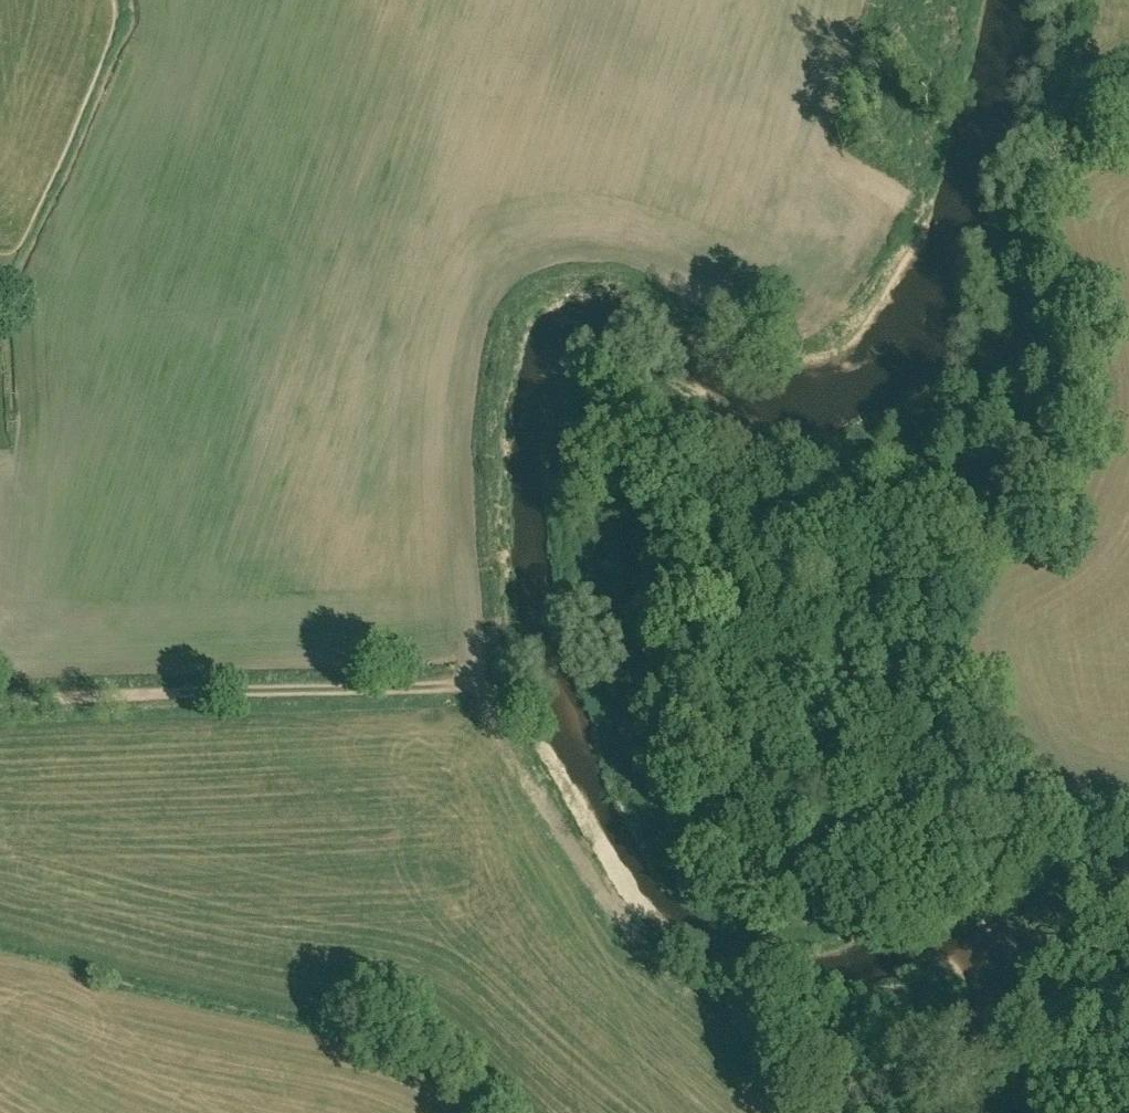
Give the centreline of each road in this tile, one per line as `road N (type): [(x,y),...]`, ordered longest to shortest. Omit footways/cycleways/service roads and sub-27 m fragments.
road 1 (track): [(0,696),(490,680)]

